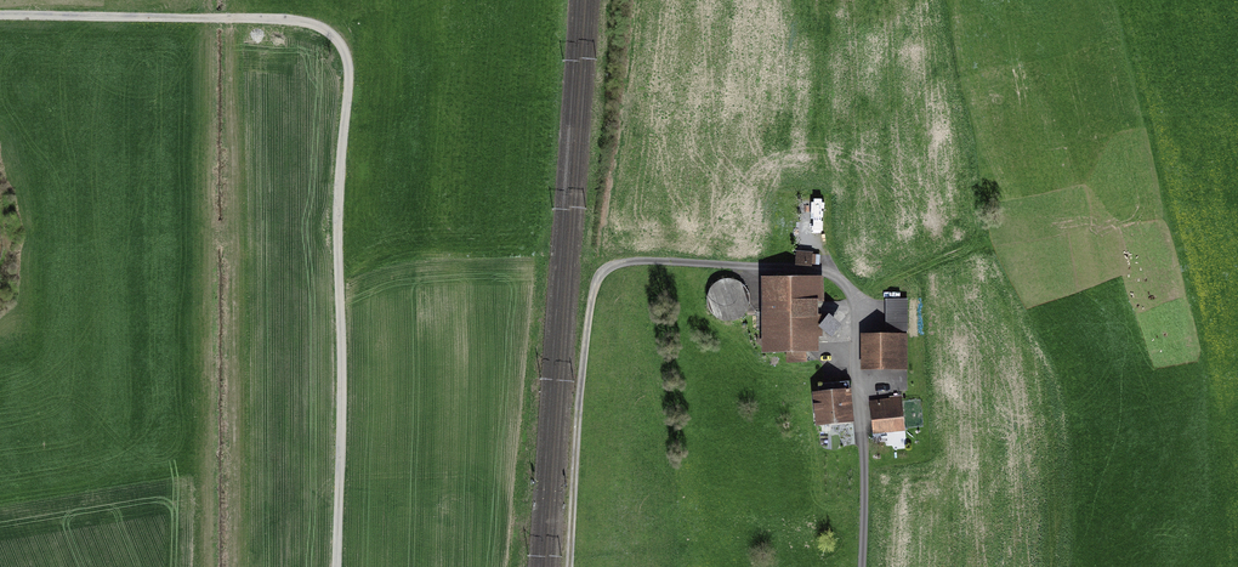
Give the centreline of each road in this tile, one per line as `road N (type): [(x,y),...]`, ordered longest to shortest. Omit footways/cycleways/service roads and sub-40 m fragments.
road 1 (track): [(337,566),(339,221),(349,93),(343,49),(329,32),(293,20),(0,19)]
road 2 (track): [(854,566),(862,313),(825,274),(623,267),(595,281),(575,566)]

